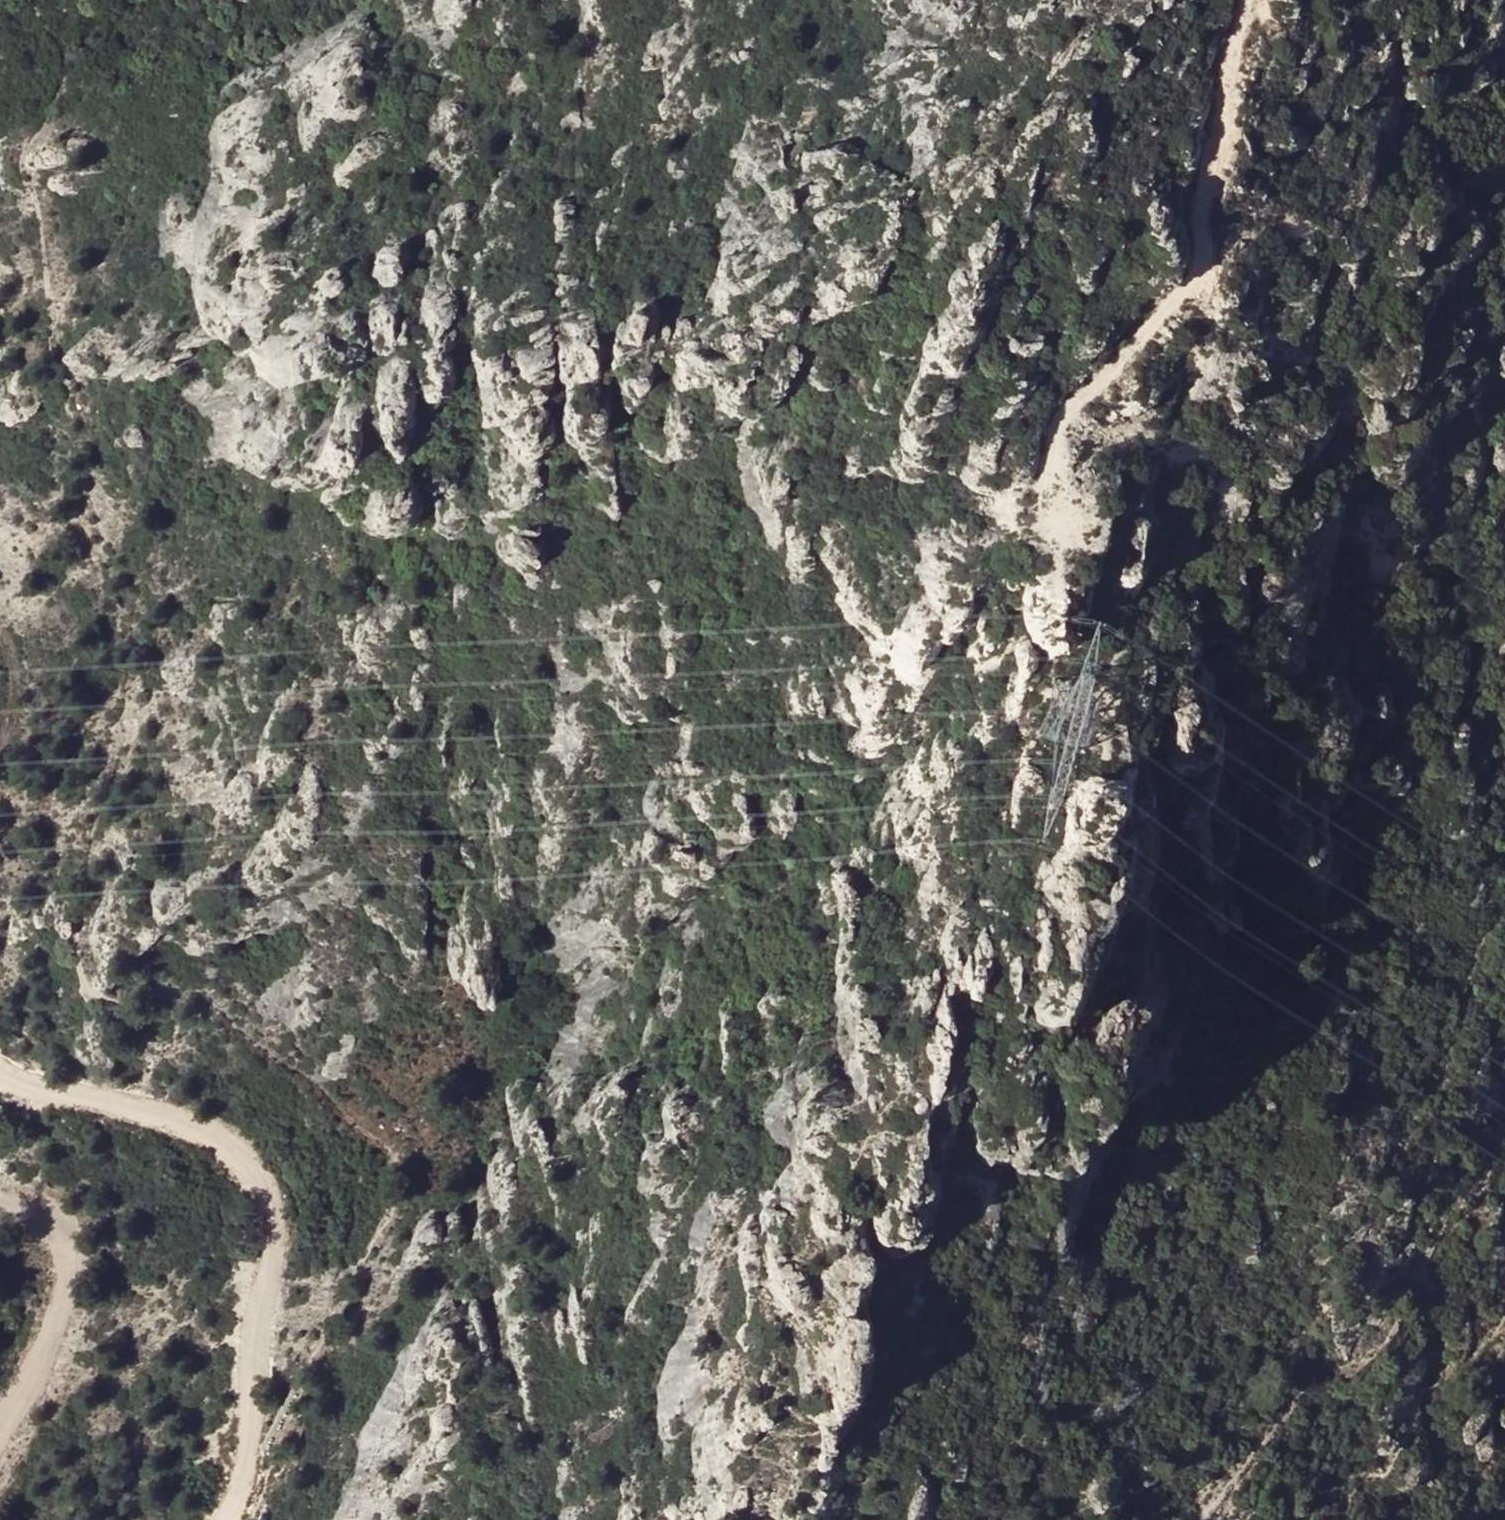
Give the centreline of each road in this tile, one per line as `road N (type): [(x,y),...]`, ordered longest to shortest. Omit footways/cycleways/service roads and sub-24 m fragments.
road 1 (track): [(1259,0),(1240,112),(1208,210),(1229,279),(1143,385),(1088,469),(1089,553)]
road 2 (track): [(0,1433),(40,1369),(71,1272),(56,1227),(0,1202)]

